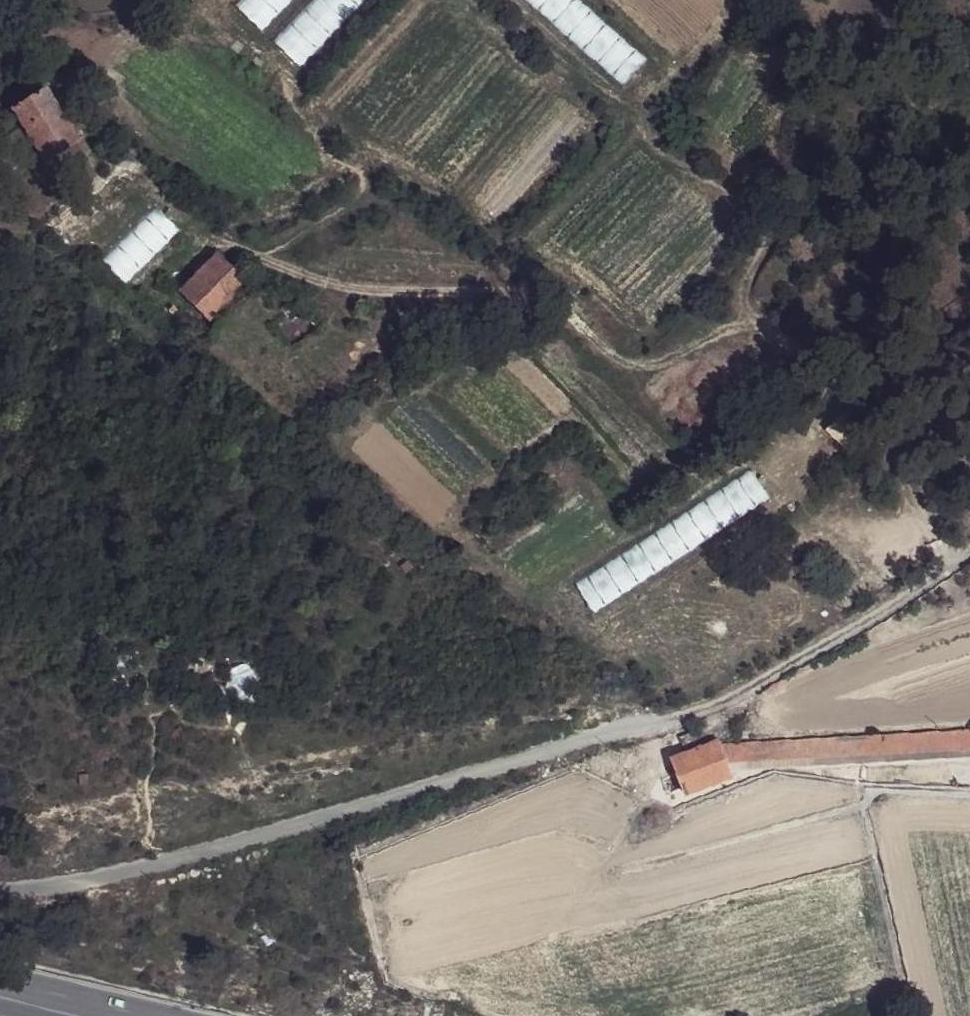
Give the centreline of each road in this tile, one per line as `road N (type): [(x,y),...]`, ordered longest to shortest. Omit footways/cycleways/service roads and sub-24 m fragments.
road 1 (track): [(952,562),(844,382),(770,330),(723,324),(660,364),(628,364),(522,293),(363,288),(294,276),(212,234),(125,162)]
road 2 (primary): [(141,1015),(0,982)]

